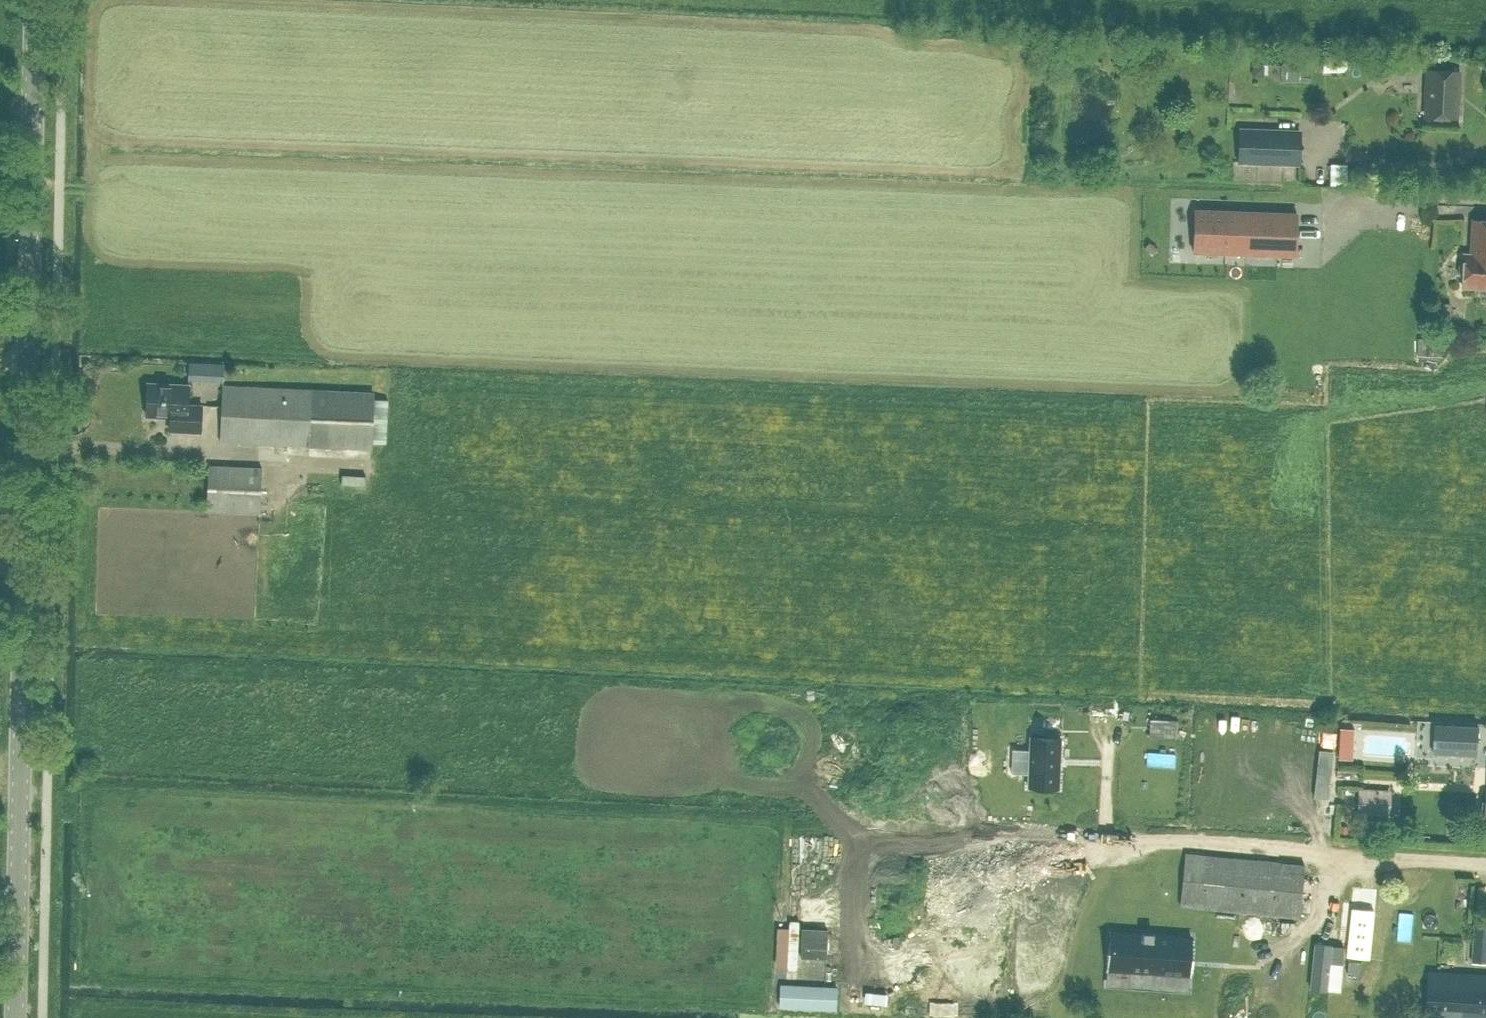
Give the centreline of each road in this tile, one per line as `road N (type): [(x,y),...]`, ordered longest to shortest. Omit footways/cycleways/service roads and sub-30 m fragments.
road 1 (secondary): [(17,1017),(35,0)]
road 2 (track): [(1485,863),(1166,845),(850,849)]

